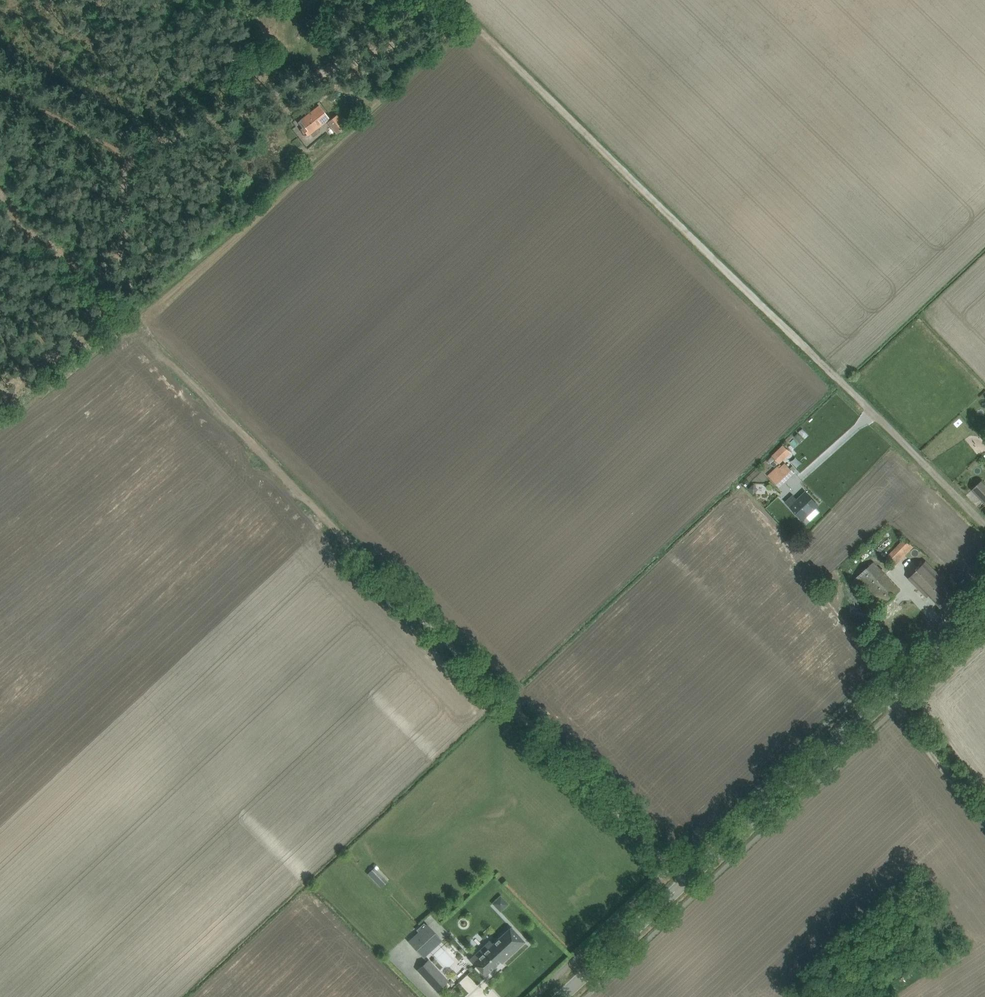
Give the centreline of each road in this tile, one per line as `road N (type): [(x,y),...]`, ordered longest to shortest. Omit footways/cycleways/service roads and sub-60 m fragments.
road 1 (track): [(109,305),(688,879)]
road 2 (track): [(449,0),(984,528)]
road 3 (secondary): [(560,996),(984,604)]
road 4 (track): [(139,163),(436,0)]
road 5 (track): [(984,822),(887,695)]
road 6 (track): [(0,199),(109,305)]

